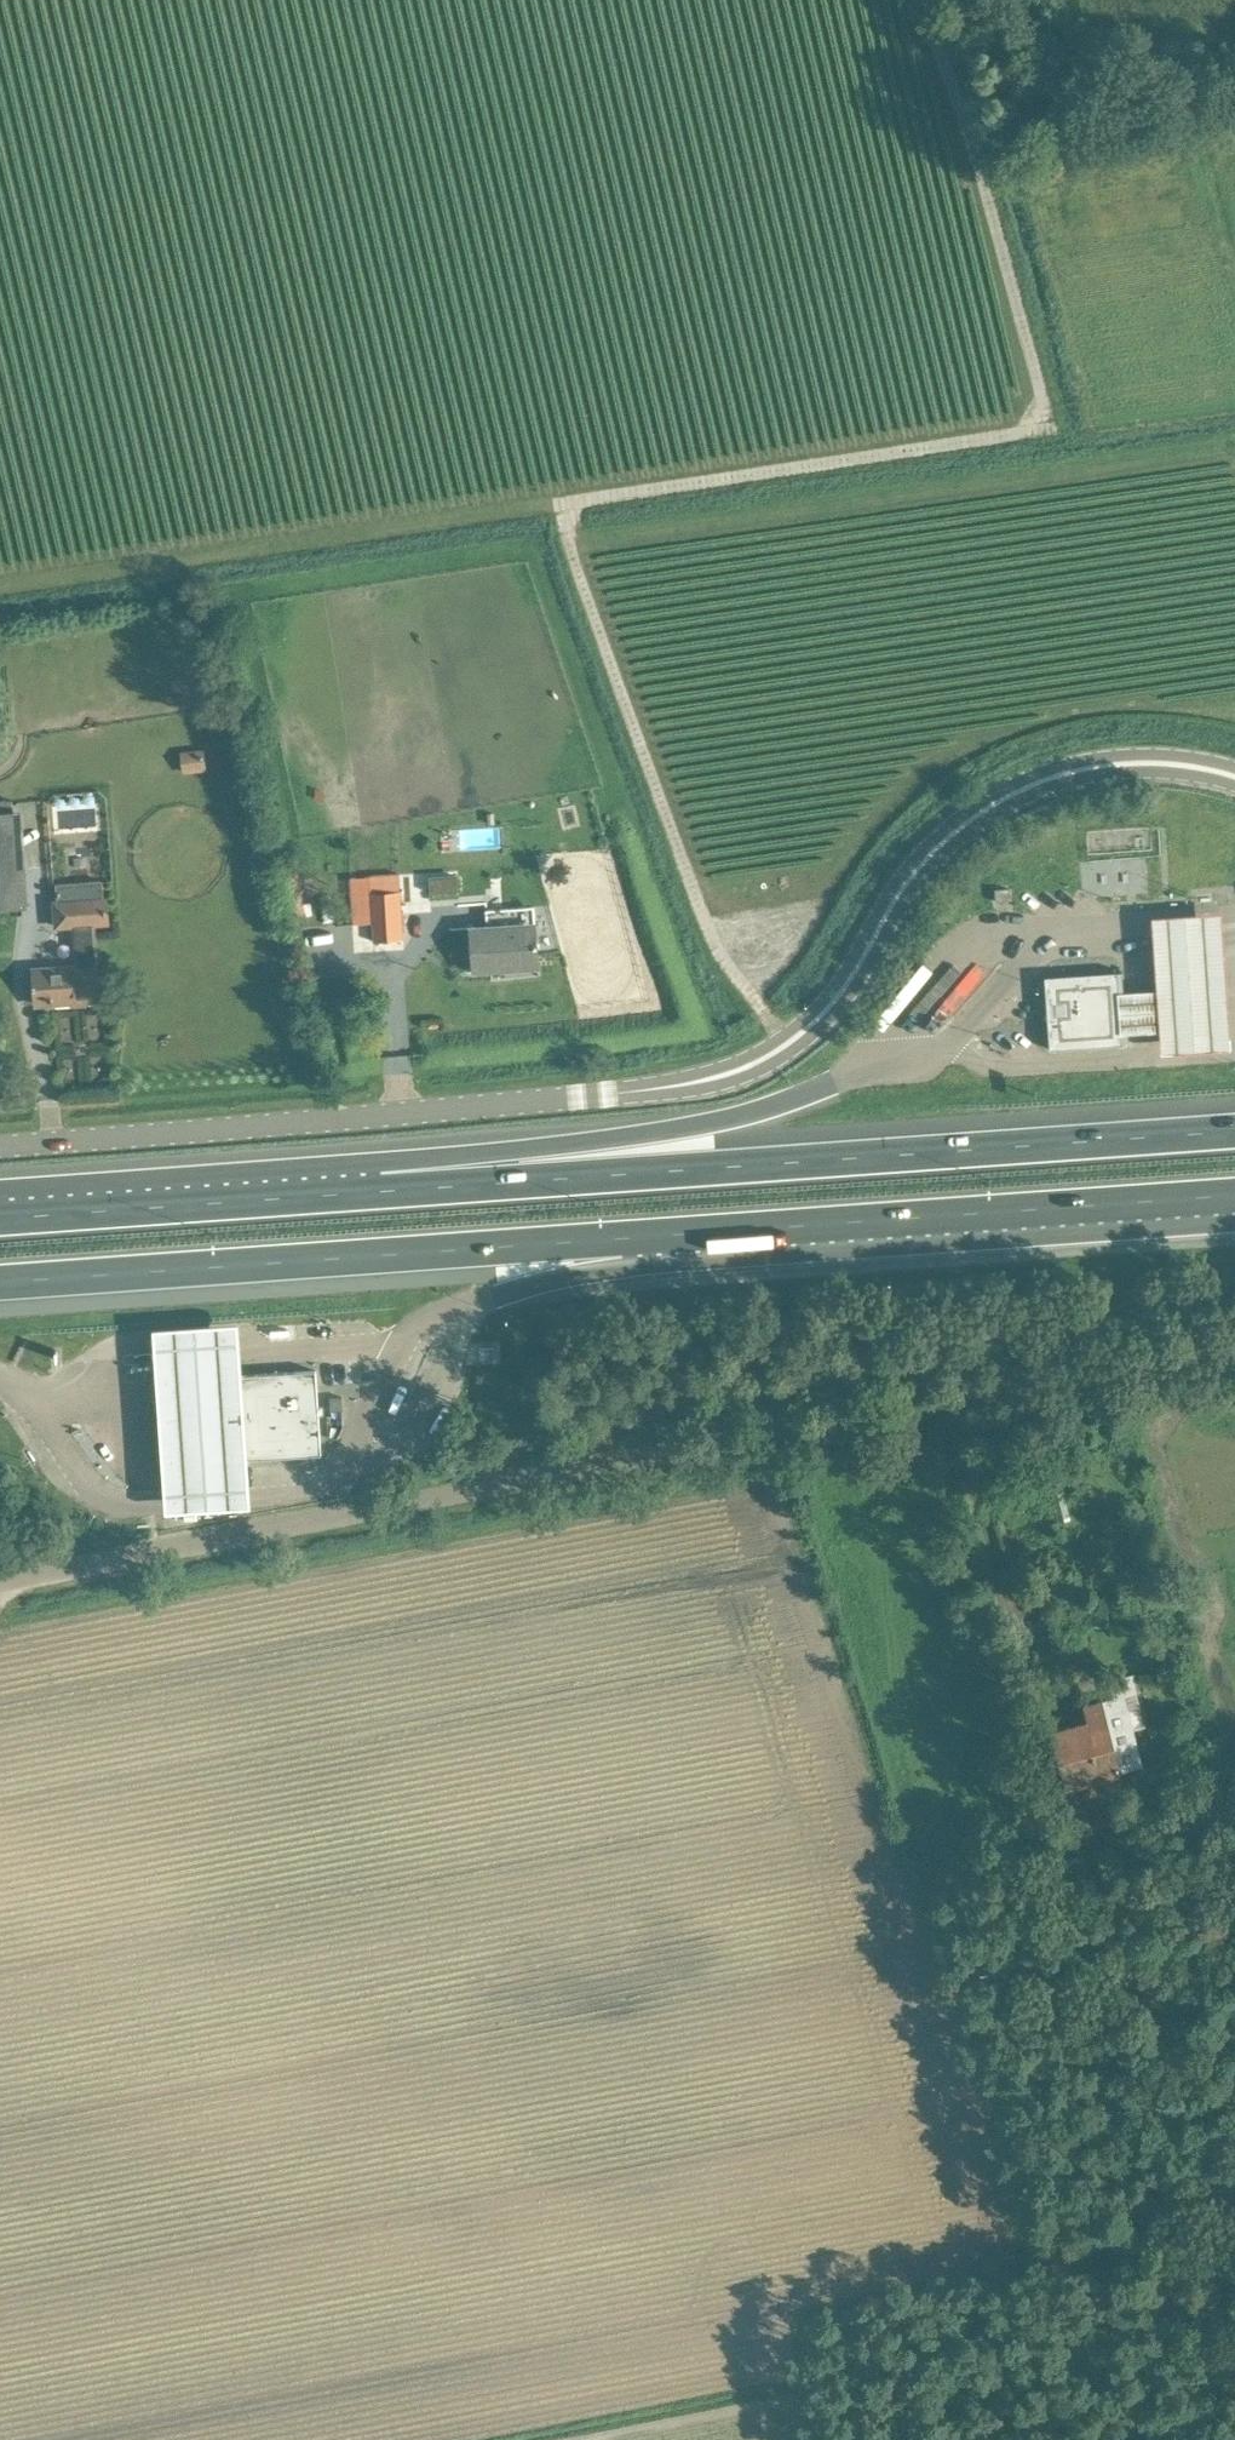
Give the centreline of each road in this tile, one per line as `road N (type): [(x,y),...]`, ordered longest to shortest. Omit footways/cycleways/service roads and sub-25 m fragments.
road 1 (unclassified): [(0,1152),(725,1090),(804,1045),(851,999),(917,884),(962,841),(1015,807),(1128,775),(1234,790)]
road 2 (unclassified): [(0,1587),(1234,1343)]
road 3 (motorway): [(1234,1130),(383,1190)]
road 4 (motorway): [(0,1281),(625,1237)]
road 5 (motorway): [(625,1237),(1234,1194)]
road 6 (motorway): [(833,1081),(786,1109),(383,1190)]
road 7 (motorway): [(383,1190),(0,1217)]
road 8 (motorway): [(480,1303),(552,1279),(625,1237)]

